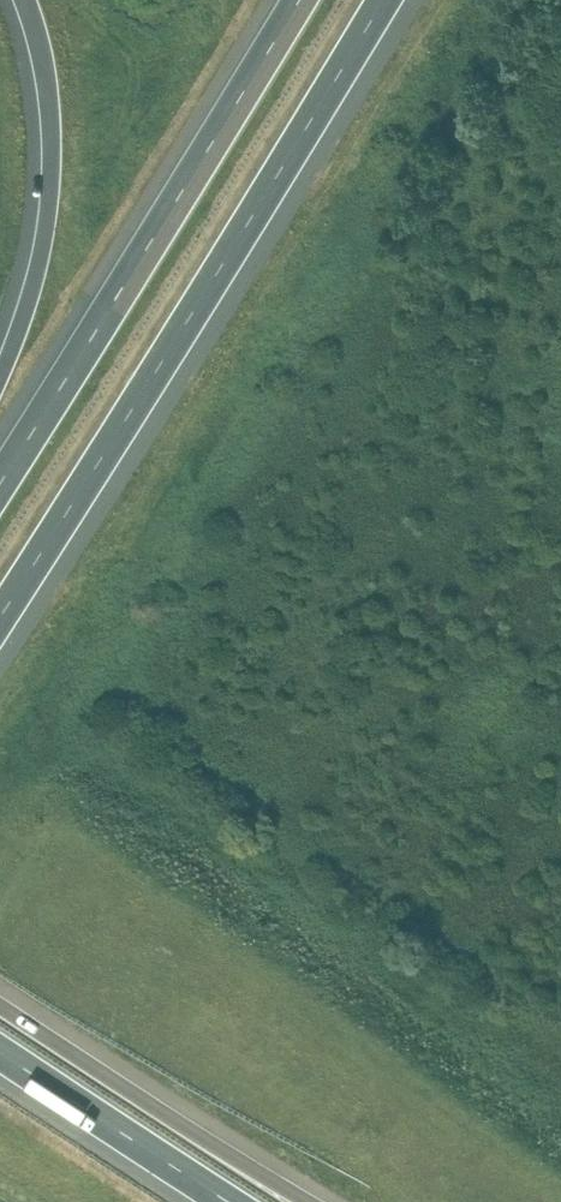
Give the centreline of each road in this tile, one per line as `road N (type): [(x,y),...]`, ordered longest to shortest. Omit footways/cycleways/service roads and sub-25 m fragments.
road 1 (motorway): [(0,615),(383,0)]
road 2 (motorway): [(299,0),(0,481)]
road 3 (motorway): [(24,0),(43,68),(49,189),(31,301),(0,380)]
road 4 (motorway): [(311,1201),(0,1006)]
road 5 (motorway): [(0,1052),(228,1201)]

